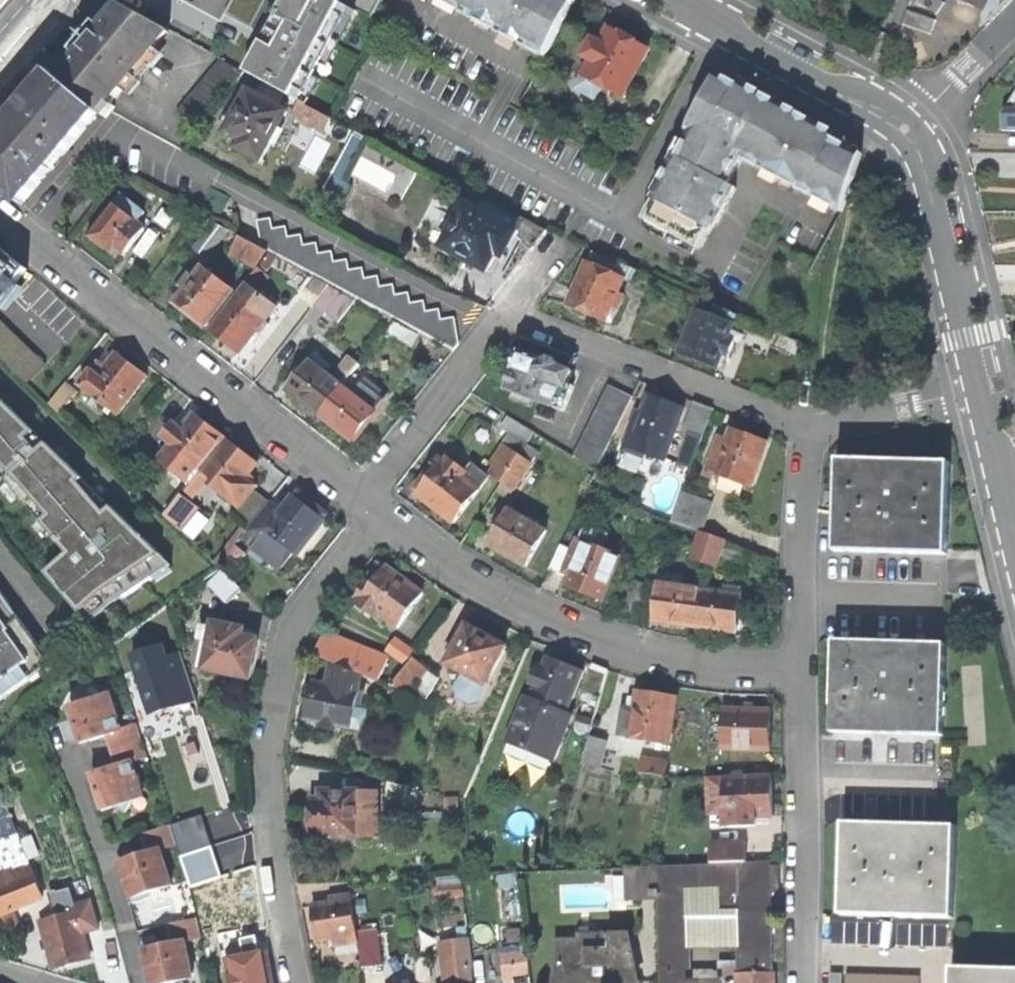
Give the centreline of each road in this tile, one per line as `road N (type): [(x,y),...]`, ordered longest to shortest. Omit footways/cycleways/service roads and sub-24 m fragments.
road 1 (residential): [(383,516),(298,625),(274,718),(271,790),(298,982)]
road 2 (residential): [(383,516),(546,623),(687,667),(800,671)]
road 3 (residential): [(0,219),(358,499)]
road 4 (residential): [(507,312),(813,429)]
road 5 (residential): [(800,671),(802,982)]
road 6 (residential): [(904,130),(921,162),(977,388)]
road 7 (residential): [(689,0),(746,42),(904,130)]
road 8 (residential): [(813,429),(800,671)]
road 9 (residential): [(358,499),(507,312)]
road 10 (residential): [(977,388),(813,429)]
road 11 (residential): [(904,130),(1014,22)]

